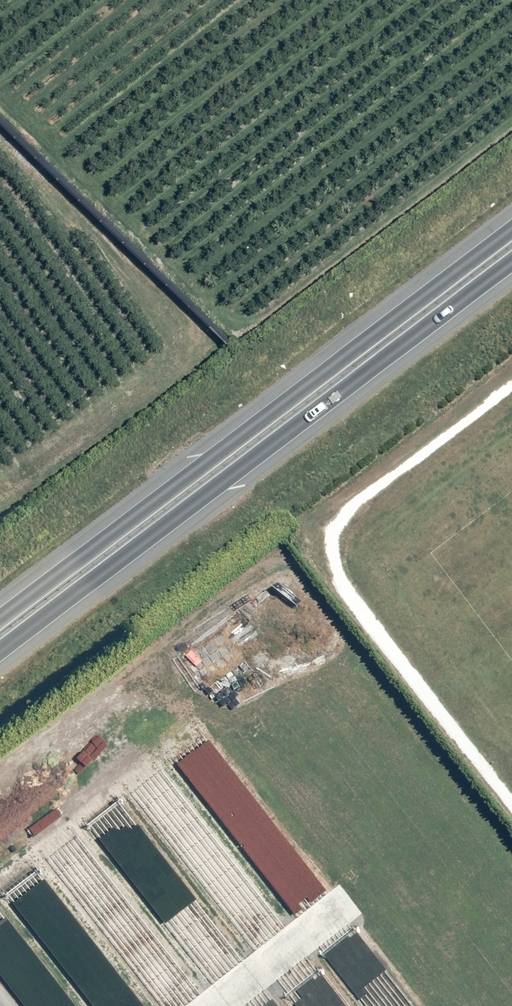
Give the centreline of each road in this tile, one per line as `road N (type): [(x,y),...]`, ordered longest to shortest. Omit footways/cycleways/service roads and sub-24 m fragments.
road 1 (trunk): [(0,618),(511,229)]
road 2 (trunk): [(511,264),(0,653)]

